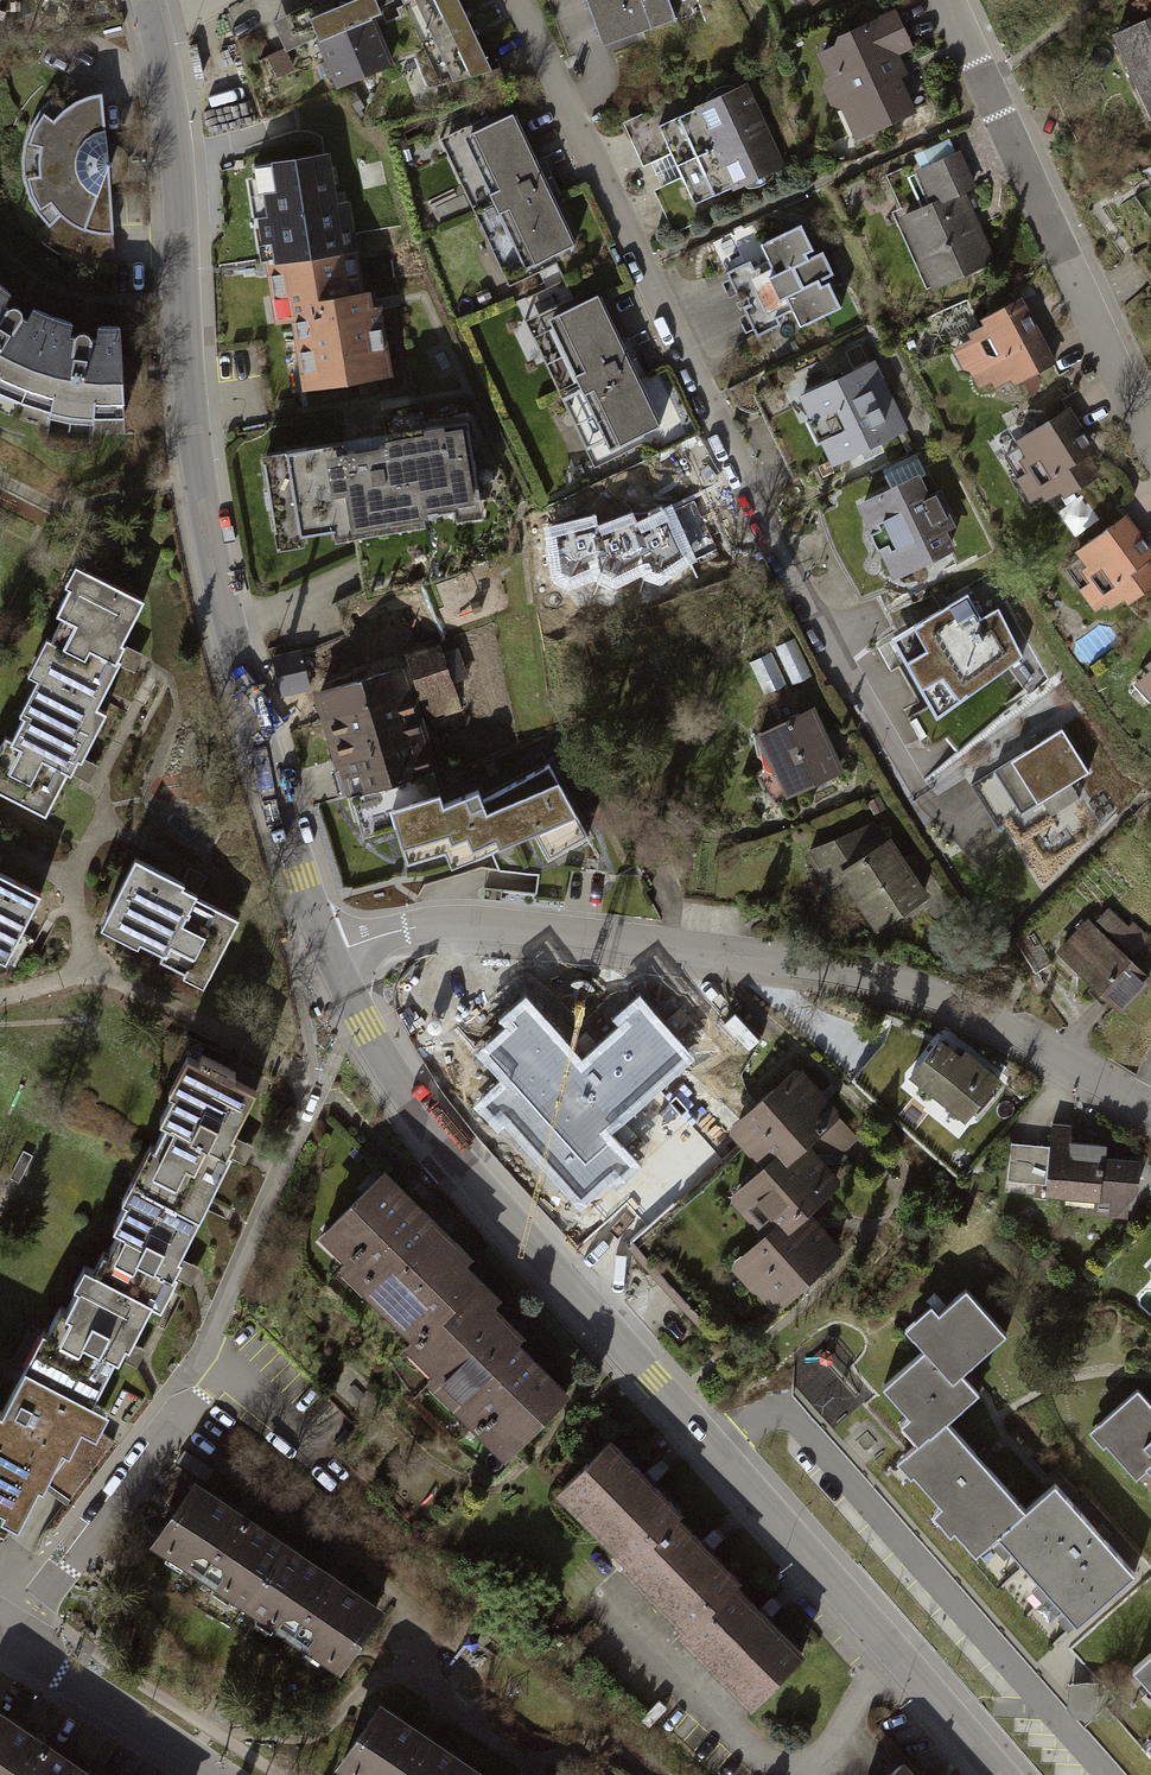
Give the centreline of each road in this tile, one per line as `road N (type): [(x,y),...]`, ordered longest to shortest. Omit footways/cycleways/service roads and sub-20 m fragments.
road 1 (residential): [(1002,1774),(448,1152),(329,955)]
road 2 (residential): [(329,955),(235,655),(197,479),(177,156),(154,22)]
road 3 (residential): [(329,955),(440,923),(825,965),(906,983),(1002,1023),(1150,1106)]
road 4 (residential): [(511,0),(854,684)]
road 5 (residential): [(1150,434),(946,0)]
road 6 (residential): [(214,1325),(202,1395),(66,1576),(0,1628)]
road 7 (residential): [(0,1635),(216,1774)]

